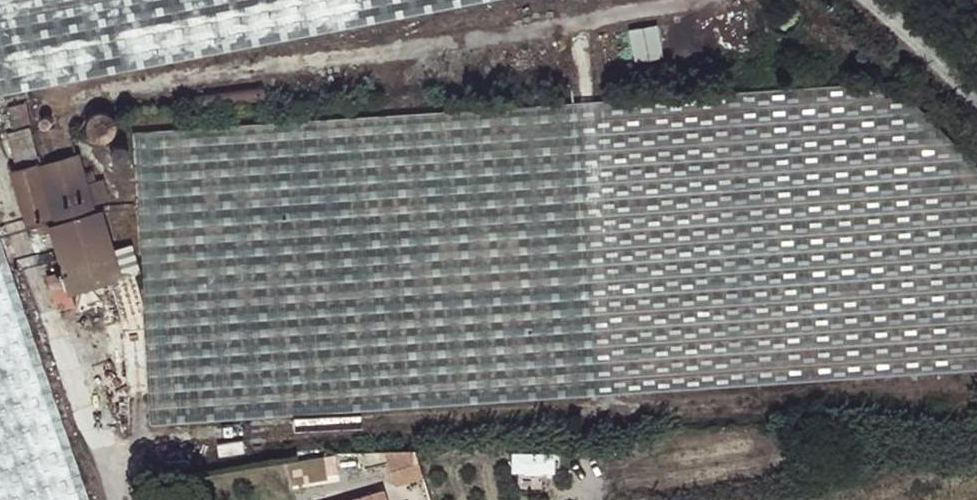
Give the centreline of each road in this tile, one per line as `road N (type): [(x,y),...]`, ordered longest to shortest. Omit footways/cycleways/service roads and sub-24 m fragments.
road 1 (track): [(976,384),(171,439),(100,457)]
road 2 (track): [(105,173),(69,127),(72,107),(96,94),(421,51),(713,0)]
road 3 (track): [(114,499),(0,188)]
road 4 (track): [(141,445),(138,359),(122,289)]
road 5 (unclassified): [(858,0),(976,102)]

